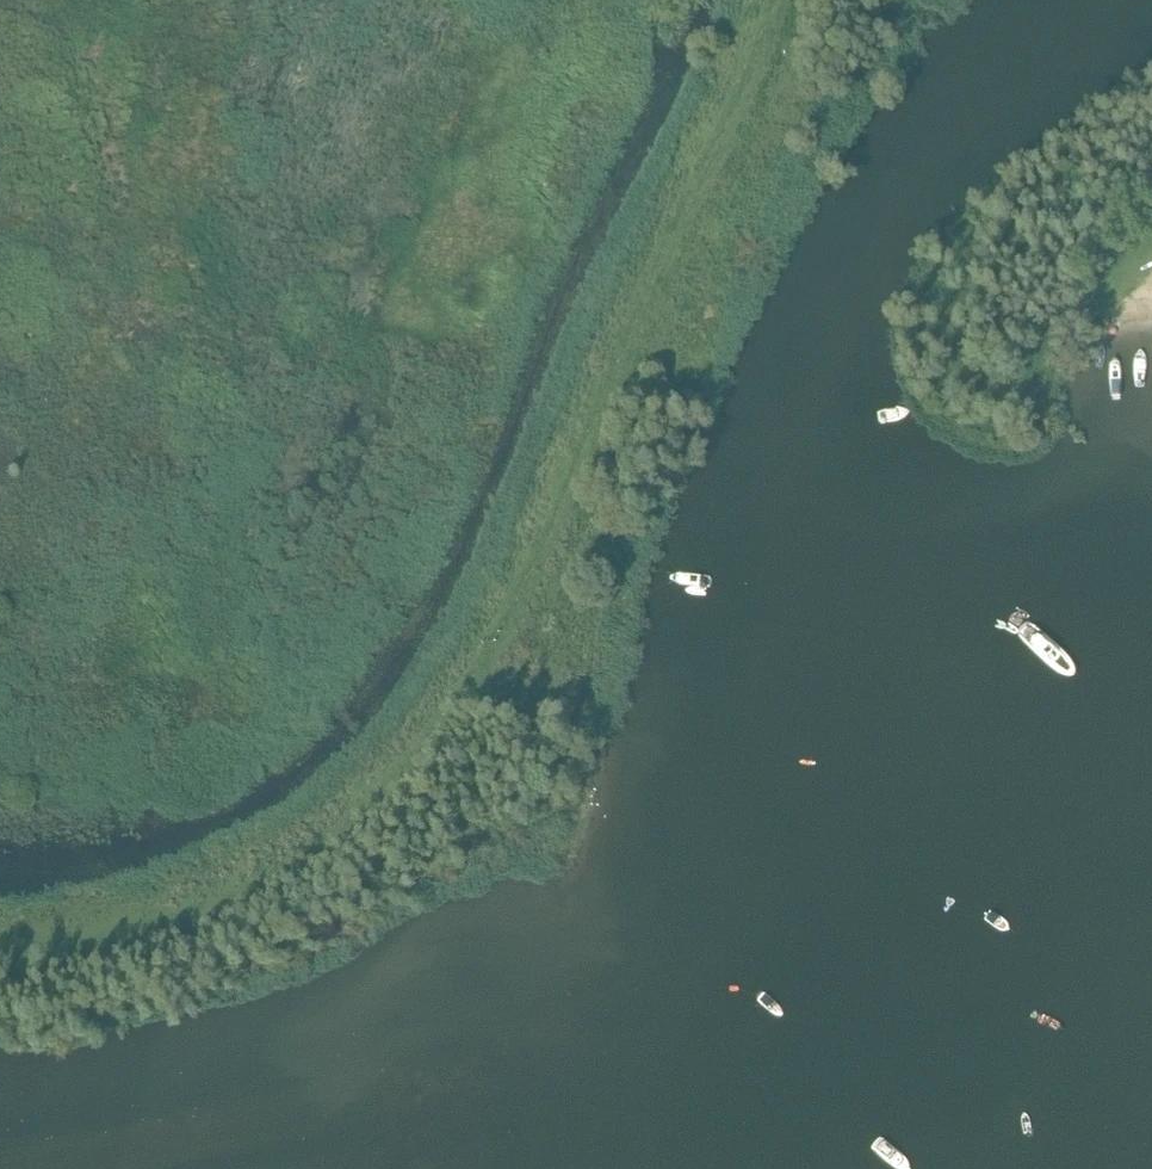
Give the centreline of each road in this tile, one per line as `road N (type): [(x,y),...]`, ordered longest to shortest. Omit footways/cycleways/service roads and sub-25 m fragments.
road 1 (track): [(0,929),(95,914),(245,858),(376,772),(459,657),(657,235),(746,90),(777,0)]

